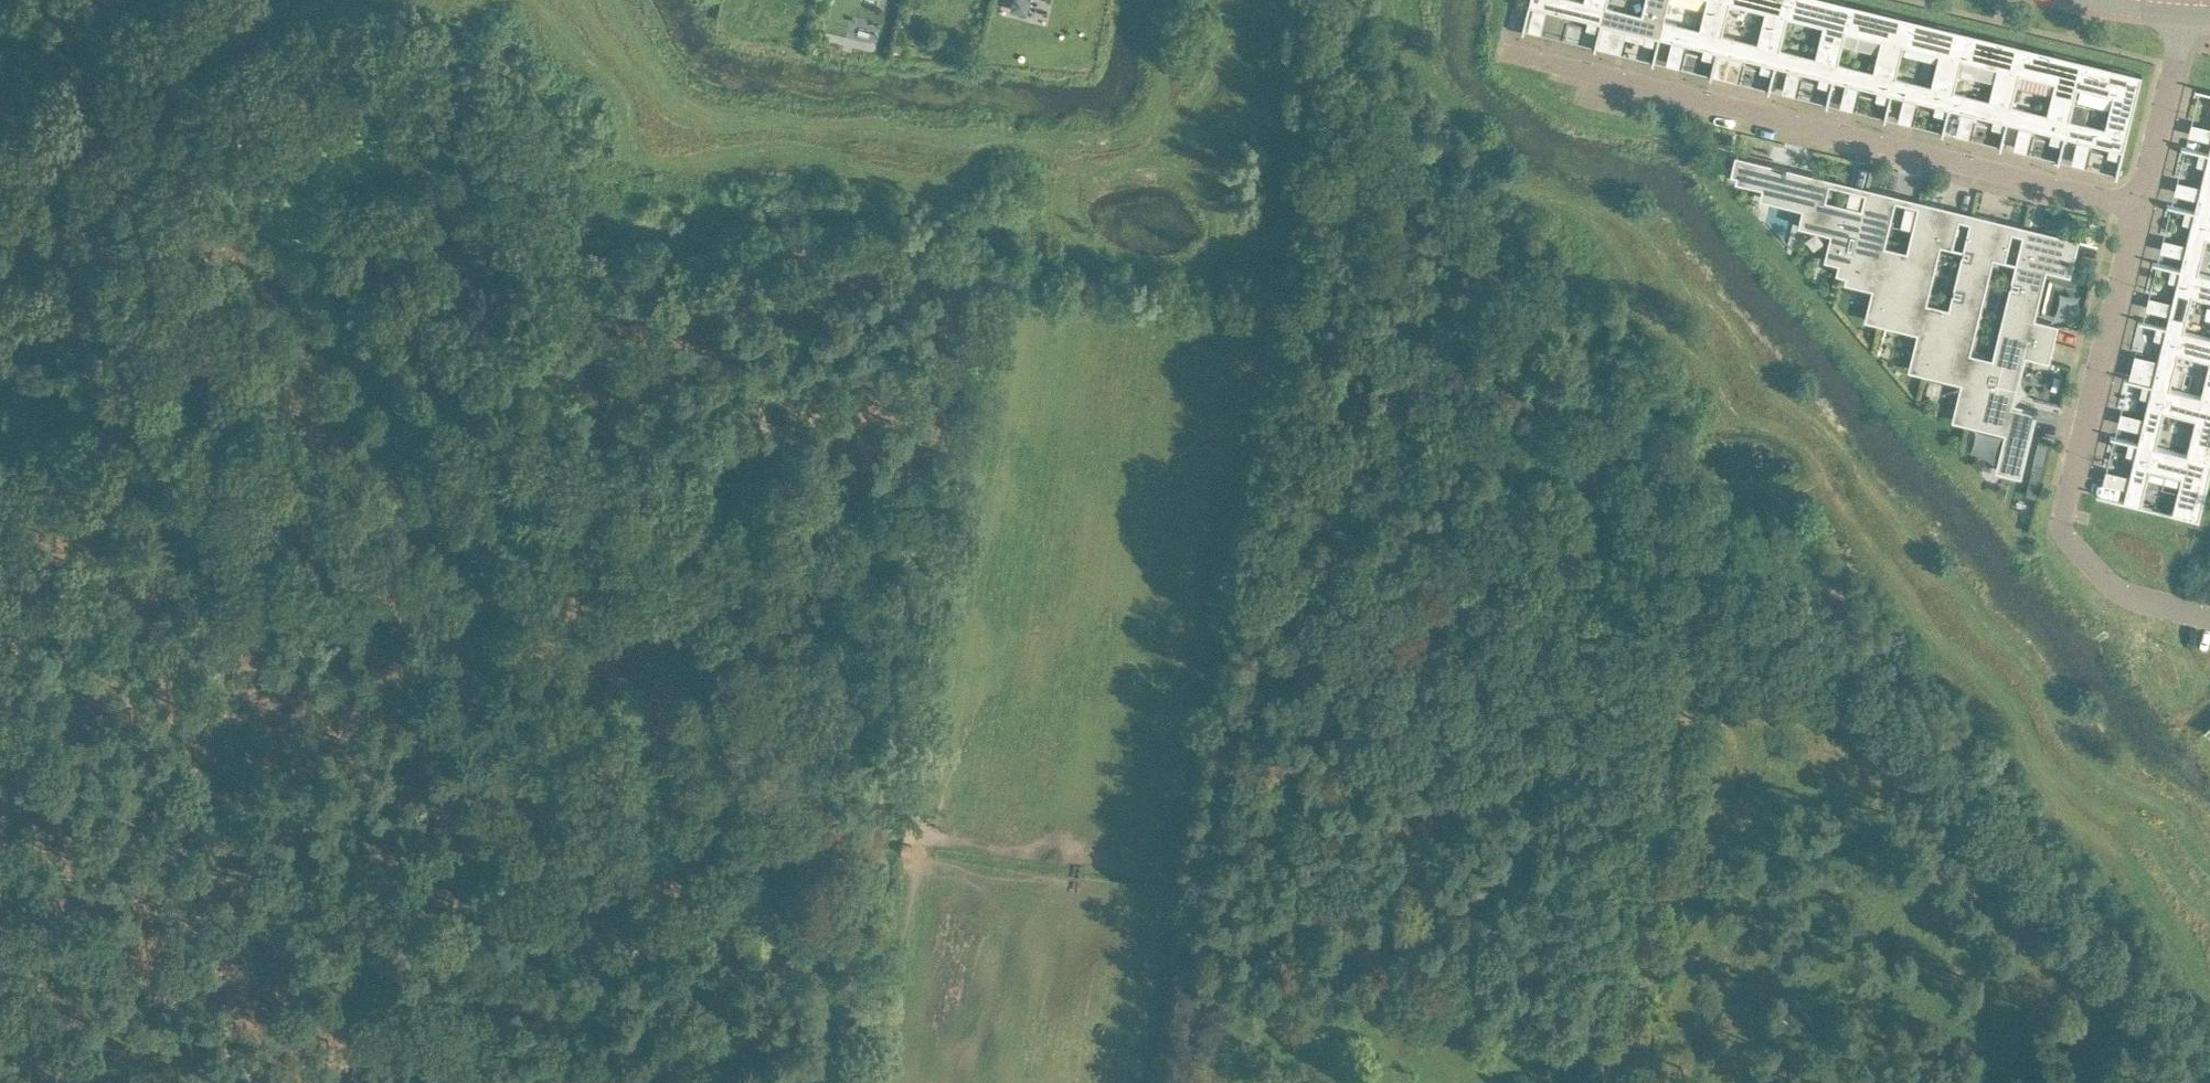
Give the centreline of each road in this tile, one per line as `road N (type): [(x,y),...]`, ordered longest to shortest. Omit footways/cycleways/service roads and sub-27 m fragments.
road 1 (residential): [(1498,52),(2135,212)]
road 2 (residential): [(2209,614),(2119,591),(2072,547),(2063,520),(2135,212)]
road 3 (residential): [(2135,212),(2186,14)]

